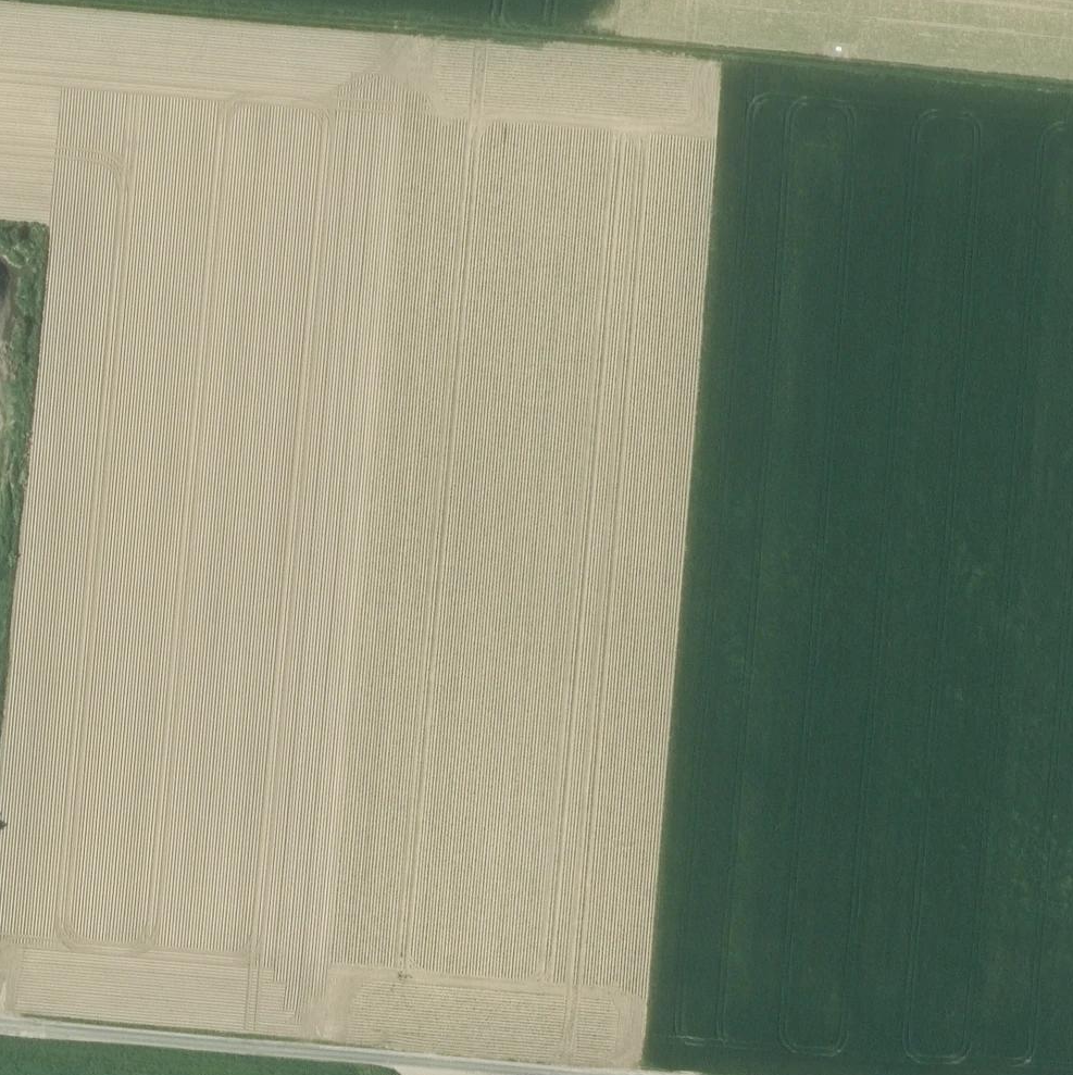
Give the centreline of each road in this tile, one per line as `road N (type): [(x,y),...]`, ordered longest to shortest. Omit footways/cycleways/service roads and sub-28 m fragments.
road 1 (track): [(59,0),(1072,88)]
road 2 (unclassified): [(542,1074),(0,1026)]

